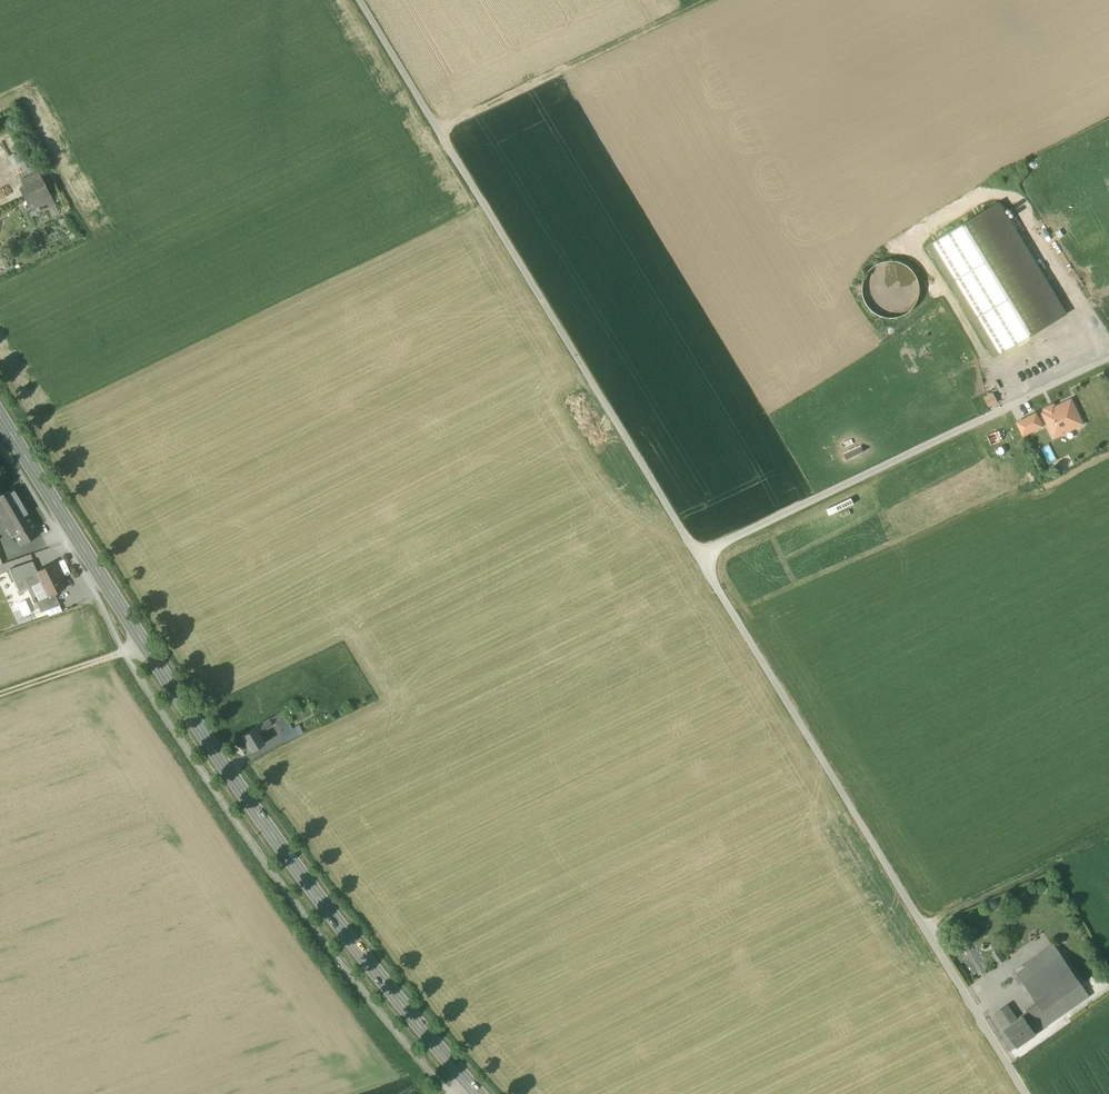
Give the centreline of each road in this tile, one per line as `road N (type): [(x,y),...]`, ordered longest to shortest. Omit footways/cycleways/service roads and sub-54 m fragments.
road 1 (track): [(360,0),(922,924)]
road 2 (primary): [(478,1093),(311,890),(0,416)]
road 3 (track): [(697,555),(1108,358)]
road 4 (track): [(709,0),(439,130)]
road 5 (track): [(922,924),(1108,835)]
road 6 (track): [(142,641),(0,694)]

